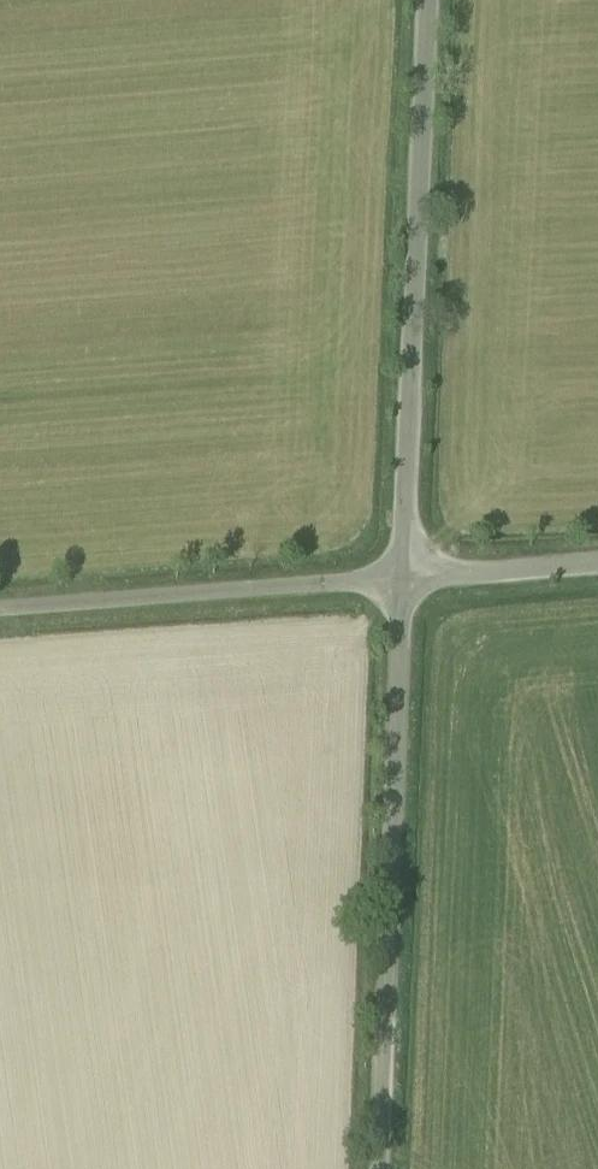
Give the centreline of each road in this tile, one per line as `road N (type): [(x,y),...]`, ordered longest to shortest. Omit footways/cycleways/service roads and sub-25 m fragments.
road 1 (unclassified): [(385,1168),(415,582)]
road 2 (unclassified): [(415,582),(440,0)]
road 3 (unclassified): [(0,612),(415,582)]
road 4 (unclassified): [(415,582),(597,570)]

